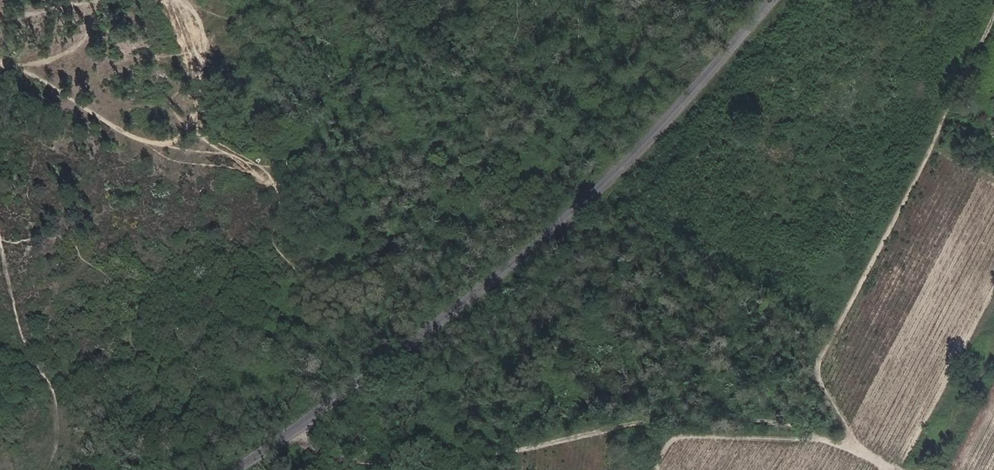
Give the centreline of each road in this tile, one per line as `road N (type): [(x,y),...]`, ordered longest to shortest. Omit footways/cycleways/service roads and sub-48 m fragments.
road 1 (unclassified): [(778,0),(621,177),(459,316),(252,469)]
road 2 (track): [(274,455),(331,465),(407,460),(661,428),(841,441),(889,469)]

